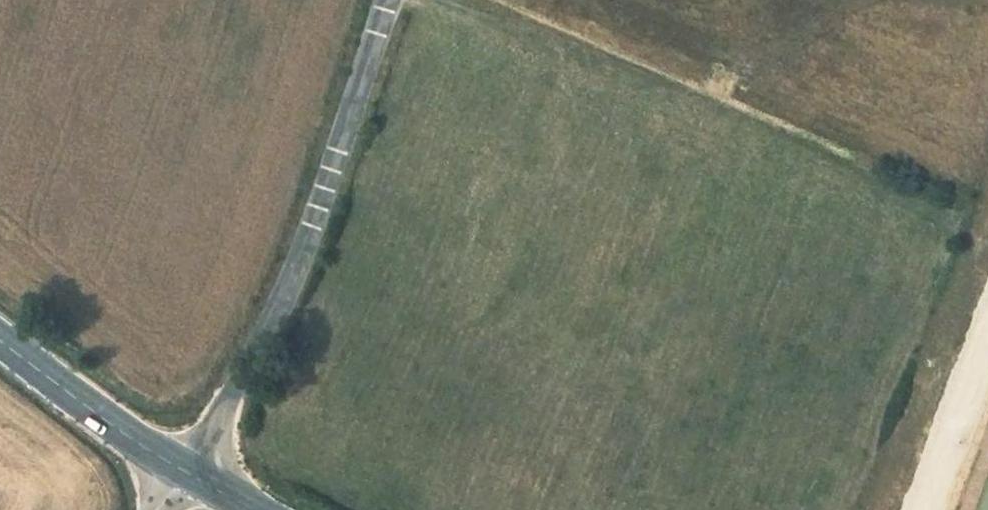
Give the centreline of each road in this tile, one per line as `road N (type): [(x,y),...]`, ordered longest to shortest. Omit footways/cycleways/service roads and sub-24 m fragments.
road 1 (unclassified): [(397,0),(271,323),(184,473)]
road 2 (tertiary): [(0,339),(184,473)]

